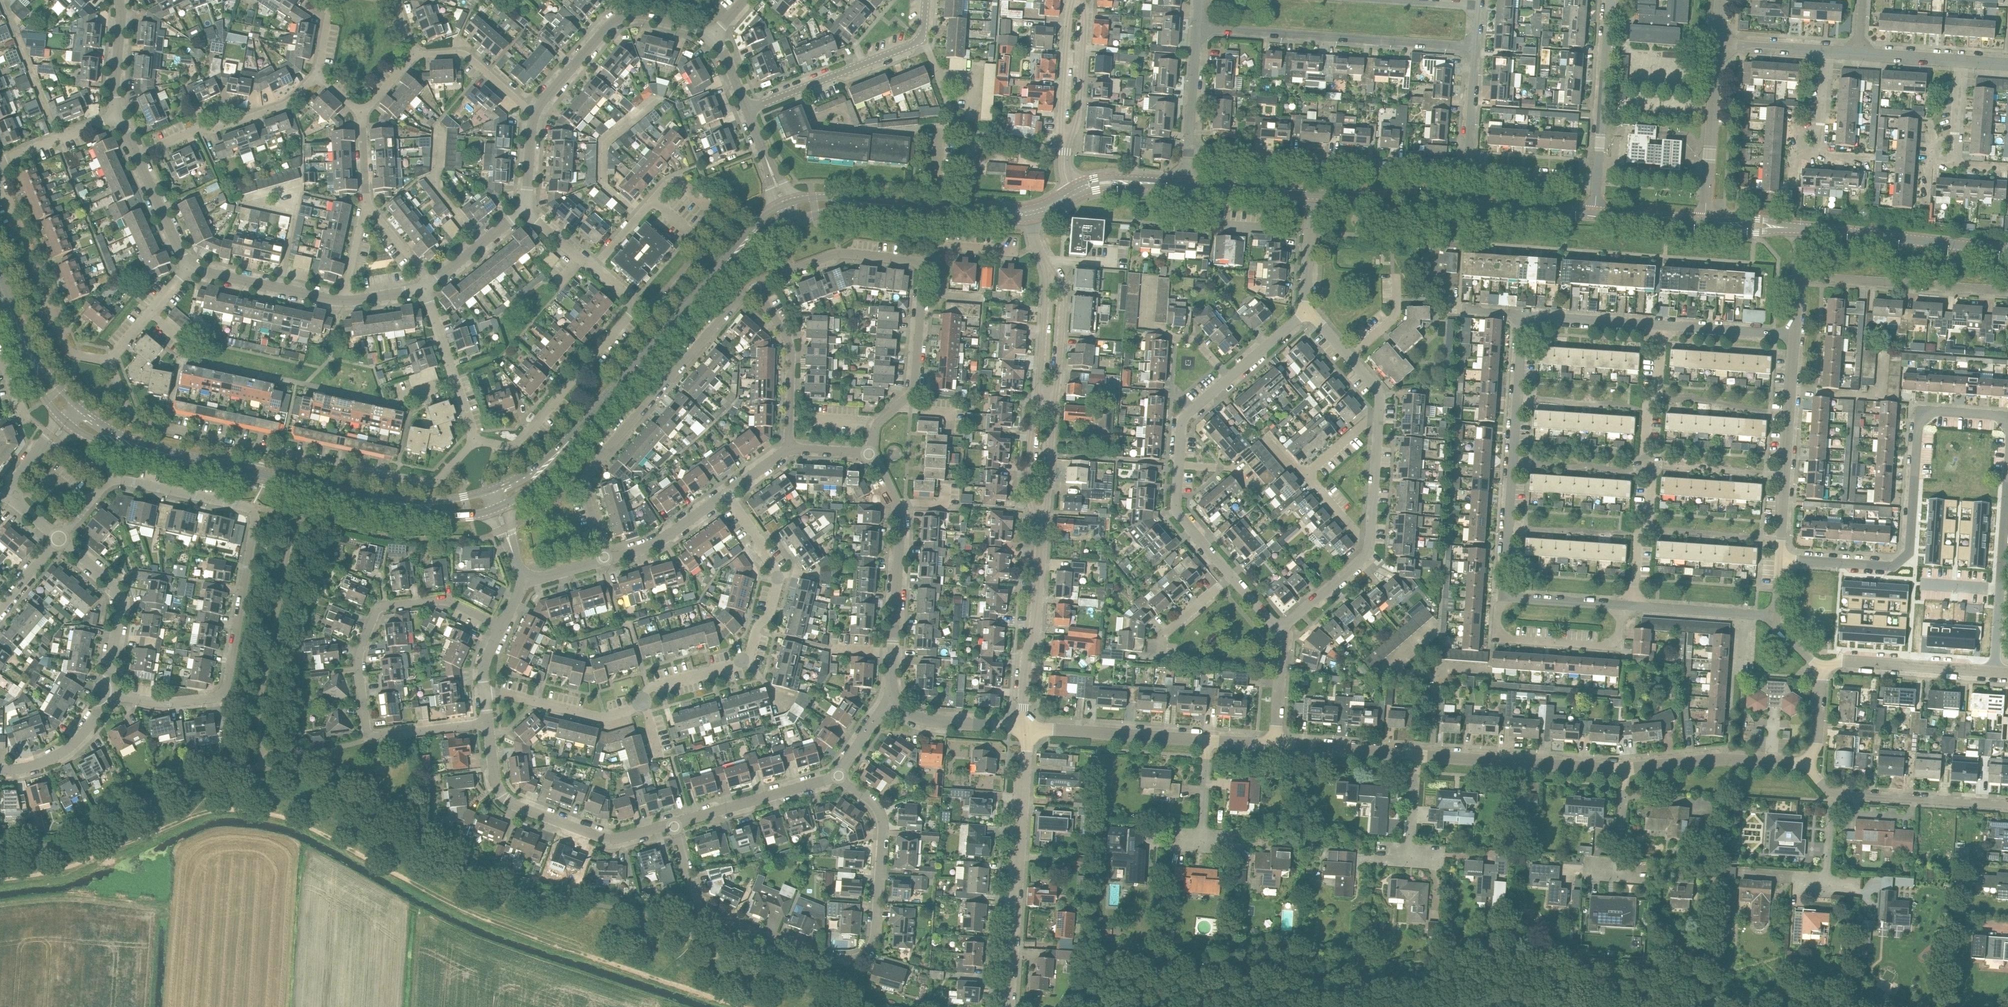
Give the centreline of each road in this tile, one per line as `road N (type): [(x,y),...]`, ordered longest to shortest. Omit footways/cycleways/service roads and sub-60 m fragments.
road 1 (track): [(0,878),(71,870),(195,814),(239,809),(314,829),(481,918),(745,1006)]
road 2 (residential): [(106,694),(172,703),(225,688),(255,521),(244,506),(115,480),(60,538)]
road 3 (residential): [(674,823),(705,911),(822,958),(852,958),(873,943),(882,823),(871,802),(837,776)]
road 4 (residential): [(476,439),(432,483),(142,422),(128,411),(109,357)]
road 5 (unclassified): [(488,722),(370,735),(361,653),(384,607),(446,600),(502,628)]
road 6 (residential): [(1779,558),(1894,566),(1910,552),(1919,421),(1935,410),(2007,419)]
road 7 (residential): [(605,559),(586,491),(588,471),(754,287)]
road 8 (residential): [(643,702),(652,687),(746,660),(770,613),(775,571),(727,493)]
road 9 (unclassified): [(1634,605),(1638,536),(1649,525),(1644,450),(1662,324)]
road 10 (residential): [(1476,47),(1197,27)]
road 11 (residential): [(1507,593),(1523,314)]
road 12 (residential): [(1467,172),(1189,152)]
road 13 (unclassified): [(1006,1006),(1023,728)]
road 14 (residential): [(476,439),(514,445),(628,316),(632,300),(596,267)]
road 15 (unclassified): [(674,823),(610,838),(516,805),(495,782),(488,722)]
road 16 (unclassified): [(870,454),(900,530),(886,703)]
road 17 (residential): [(109,357),(78,356),(65,345),(0,179)]
road 18 (residential): [(1779,558),(1794,334)]
road 19 (secondary): [(719,272),(573,436)]
road 20 (unclassified): [(2007,291),(1798,276)]
road 21 (tertiary): [(1624,769),(1416,755)]
road 22 (secondary): [(2007,250),(1801,228)]
road 23 (residential): [(870,454),(877,423),(914,384),(922,264)]
road 24 (secondary): [(368,497),(177,456)]
road 25 (tertiary): [(1023,728),(1042,538)]
road 26 (residential): [(2007,482),(1995,670)]
road 27 (tertiary): [(1208,740),(1023,728)]
road 28 (tertiary): [(1807,764),(1727,759),(1624,769)]
road 29 (residential): [(106,694),(118,593),(60,538)]
road 30 (residential): [(1597,181),(1610,0)]
road 31 (unclassified): [(1705,220),(1718,43)]
road 32 (residential): [(2007,804),(1832,792)]
road 33 (residential): [(754,287),(840,253),(922,264)]
road 34 (tertiary): [(1995,670),(1845,660),(1822,666)]
road 35 (residential): [(790,449),(791,348),(754,287)]
road 36 (residential): [(799,89),(921,38),(926,0)]
road 37 (unclassified): [(837,776),(674,823)]
road 38 (residential): [(643,702),(602,718),(485,693)]
road 39 (residential): [(476,439),(426,286)]
road 40 (unclassified): [(343,300),(190,267)]
road 41 (tertiary): [(1039,393),(1028,487),(1042,538)]
road 42 (residential): [(1509,639),(1614,643),(1621,604)]
road 43 (tertiary): [(1042,538),(1055,394)]
road 44 (tertiary): [(1066,138),(1078,118),(1081,0)]
road 45 (unclassified): [(1023,728),(929,721),(886,703)]
road 46 (tertiary): [(1416,755),(1276,740)]
road 47 (unclassified): [(605,559),(650,546),(727,493)]
road 48 (tertiary): [(1076,0),(1061,120),(1066,138)]
road 49 (residential): [(1662,324),(1523,314)]
road 50 (residential): [(0,770),(31,766),(76,742),(106,694)]
road 51 (residential): [(535,113),(463,52),(419,51)]
road 52 (unclassified): [(630,14),(608,27),(535,113)]
road 53 (secondary): [(895,205),(1029,213)]
road 54 (tertiary): [(1055,394),(1064,295),(1047,266)]
road 55 (residential): [(1283,632),(1365,557),(1370,536)]
road 56 (secondary): [(9,305),(45,400),(67,422)]
road 57 (residential): [(1794,334),(1662,324)]
road 58 (secondary): [(368,497),(454,516),(497,508)]
road 59 (residential): [(1232,576),(1180,516),(1179,465)]
road 60 (residential): [(1597,181),(1467,172)]
road 61 (residential): [(0,168),(117,115)]
road 62 (secondary): [(1595,214),(1468,205)]
road 63 (tertiary): [(1047,266),(1039,393)]
road 64 (residential): [(1467,172),(1476,47)]
road 65 (secondary): [(1187,185),(1312,193)]
road 66 (residential): [(1189,152),(1197,27)]
road 67 (secondary): [(80,407),(9,305)]
road 68 (unclassified): [(524,210),(426,286)]
road 69 (unclassified): [(190,267),(137,156)]
road 70 (secondary): [(488,490),(424,502),(368,497)]
road 71 (unclassified): [(109,357),(190,267)]

